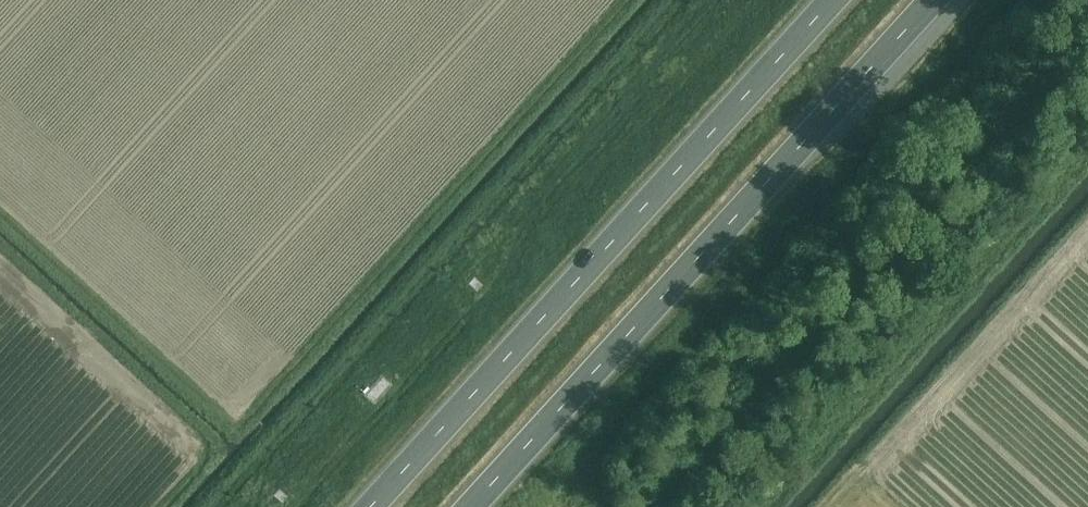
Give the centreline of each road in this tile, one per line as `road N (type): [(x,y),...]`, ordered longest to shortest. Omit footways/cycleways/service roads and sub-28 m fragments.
road 1 (trunk): [(834,0),(372,506)]
road 2 (trunk): [(477,506),(939,0)]

